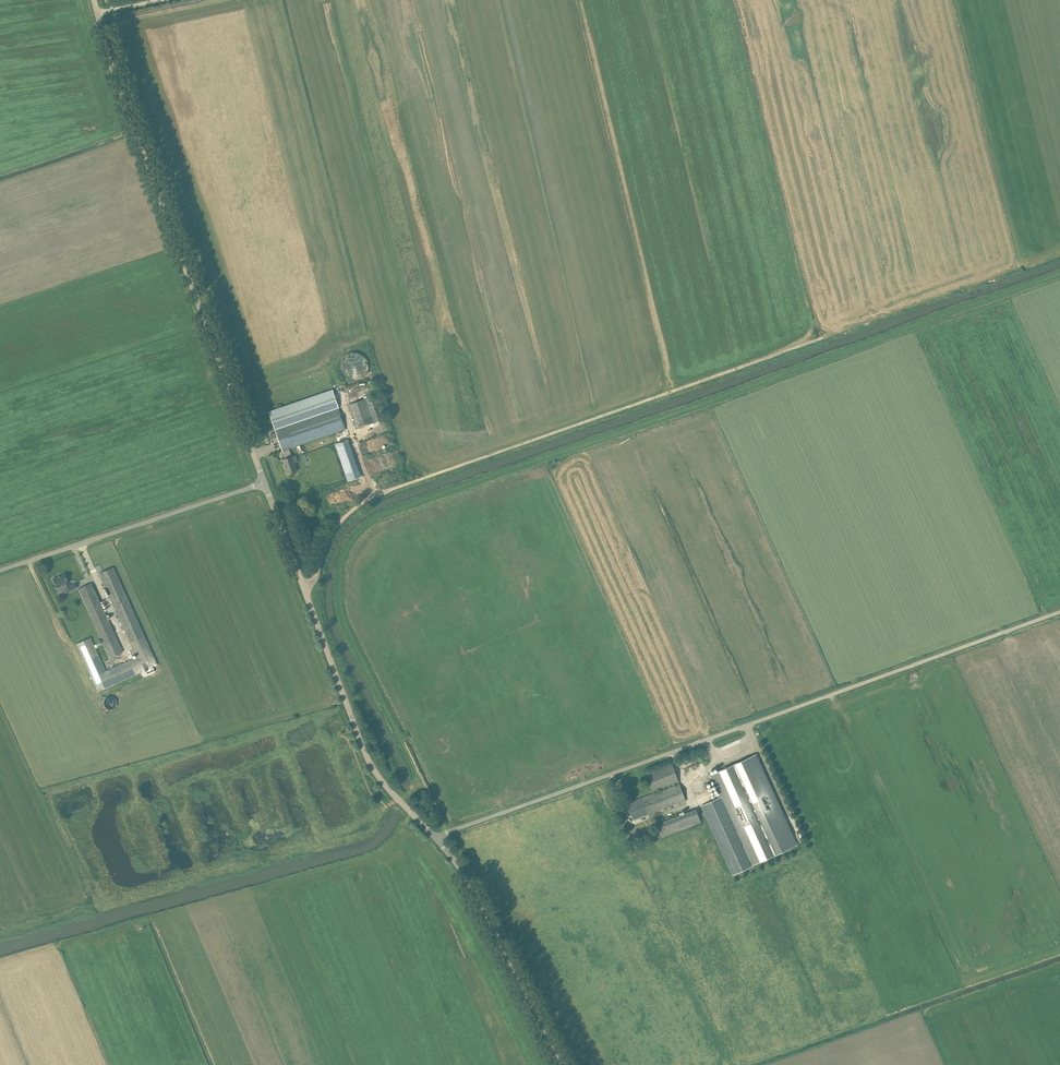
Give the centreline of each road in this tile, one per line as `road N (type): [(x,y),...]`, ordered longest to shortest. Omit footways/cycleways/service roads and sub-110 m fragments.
road 1 (track): [(453,831),(421,784),(395,769),(325,626),(319,566),(333,531),(396,487),(822,338)]
road 2 (unclassified): [(436,837),(1059,612)]
road 3 (tertiary): [(264,483),(94,0)]
road 4 (tertiary): [(436,837),(366,755),(264,483)]
road 5 (unclassified): [(0,570),(264,483)]
road 6 (tertiary): [(565,1064),(476,894),(436,837)]

